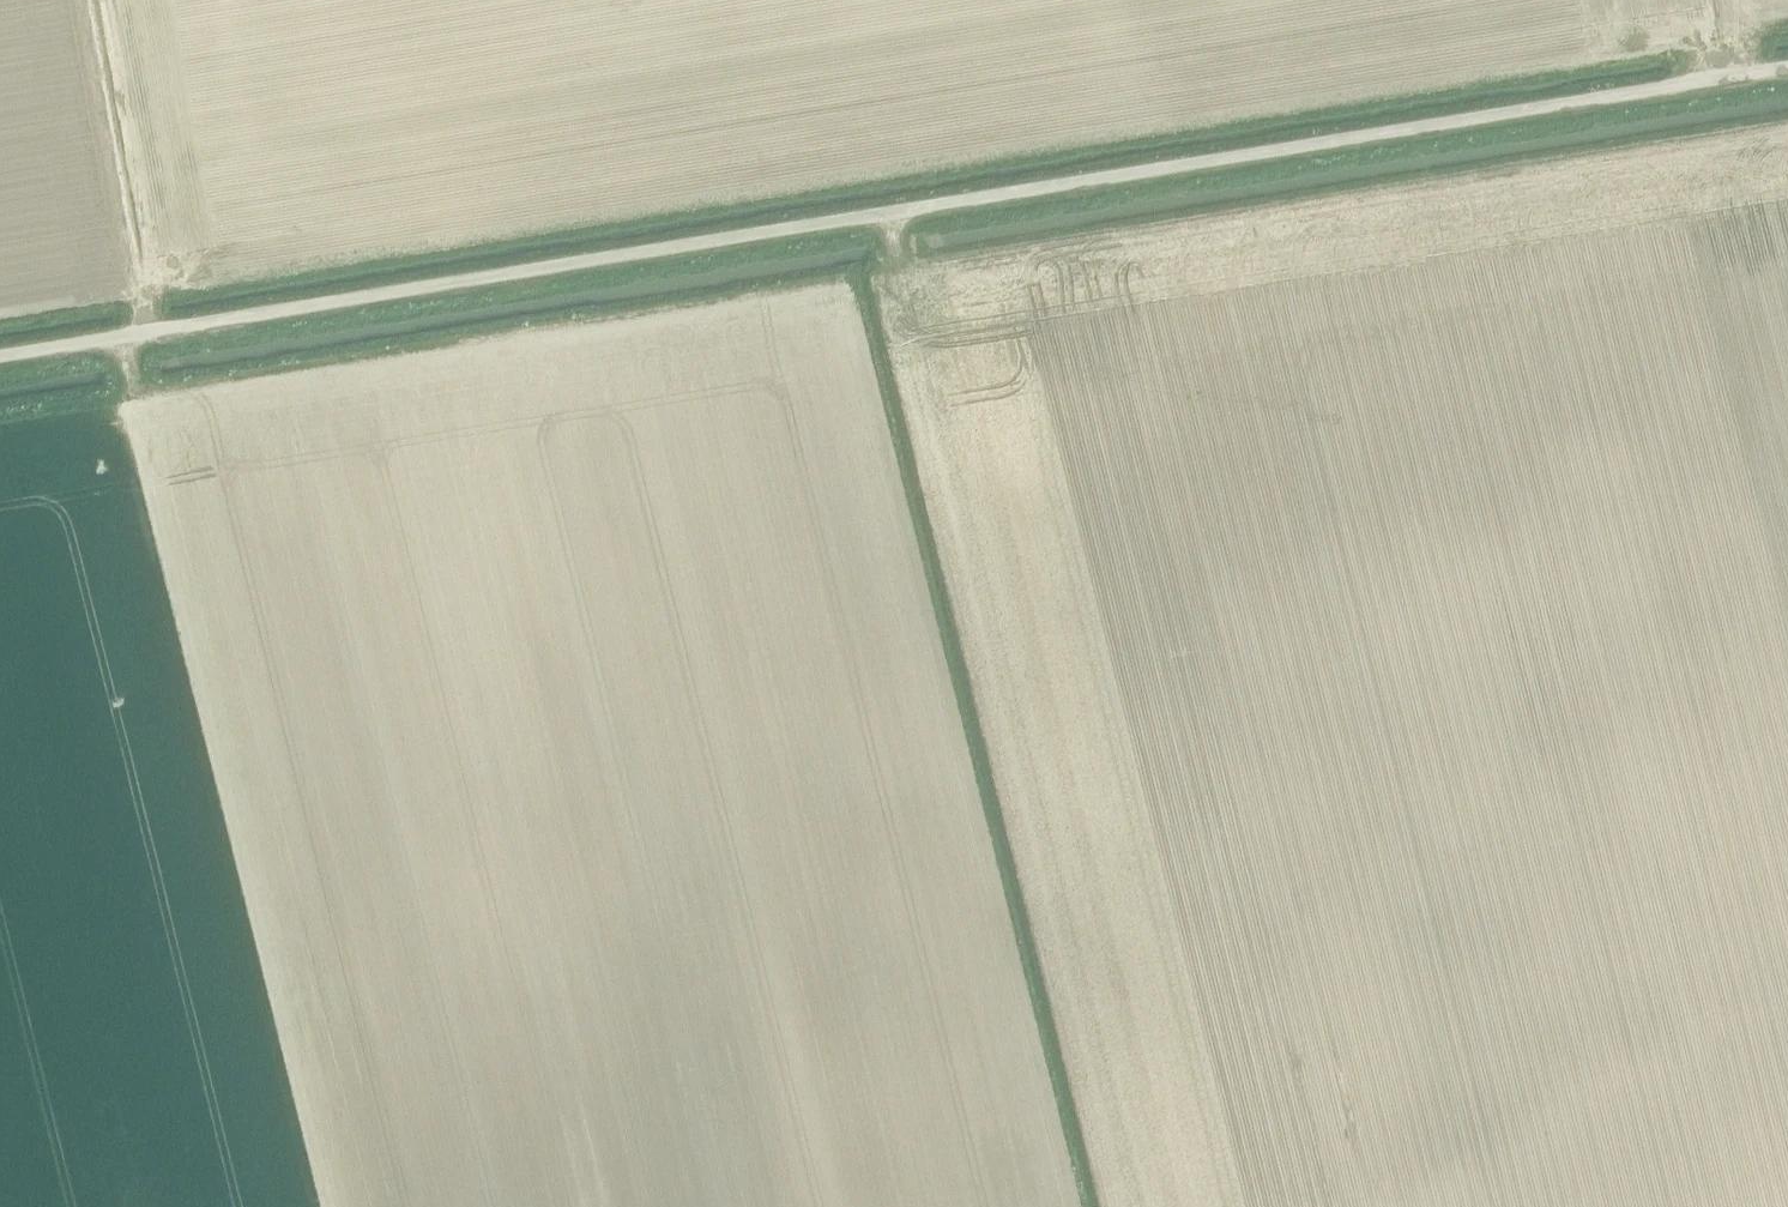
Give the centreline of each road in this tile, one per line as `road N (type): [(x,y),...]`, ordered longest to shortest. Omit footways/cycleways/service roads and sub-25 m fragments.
road 1 (track): [(0,355),(1787,67)]

